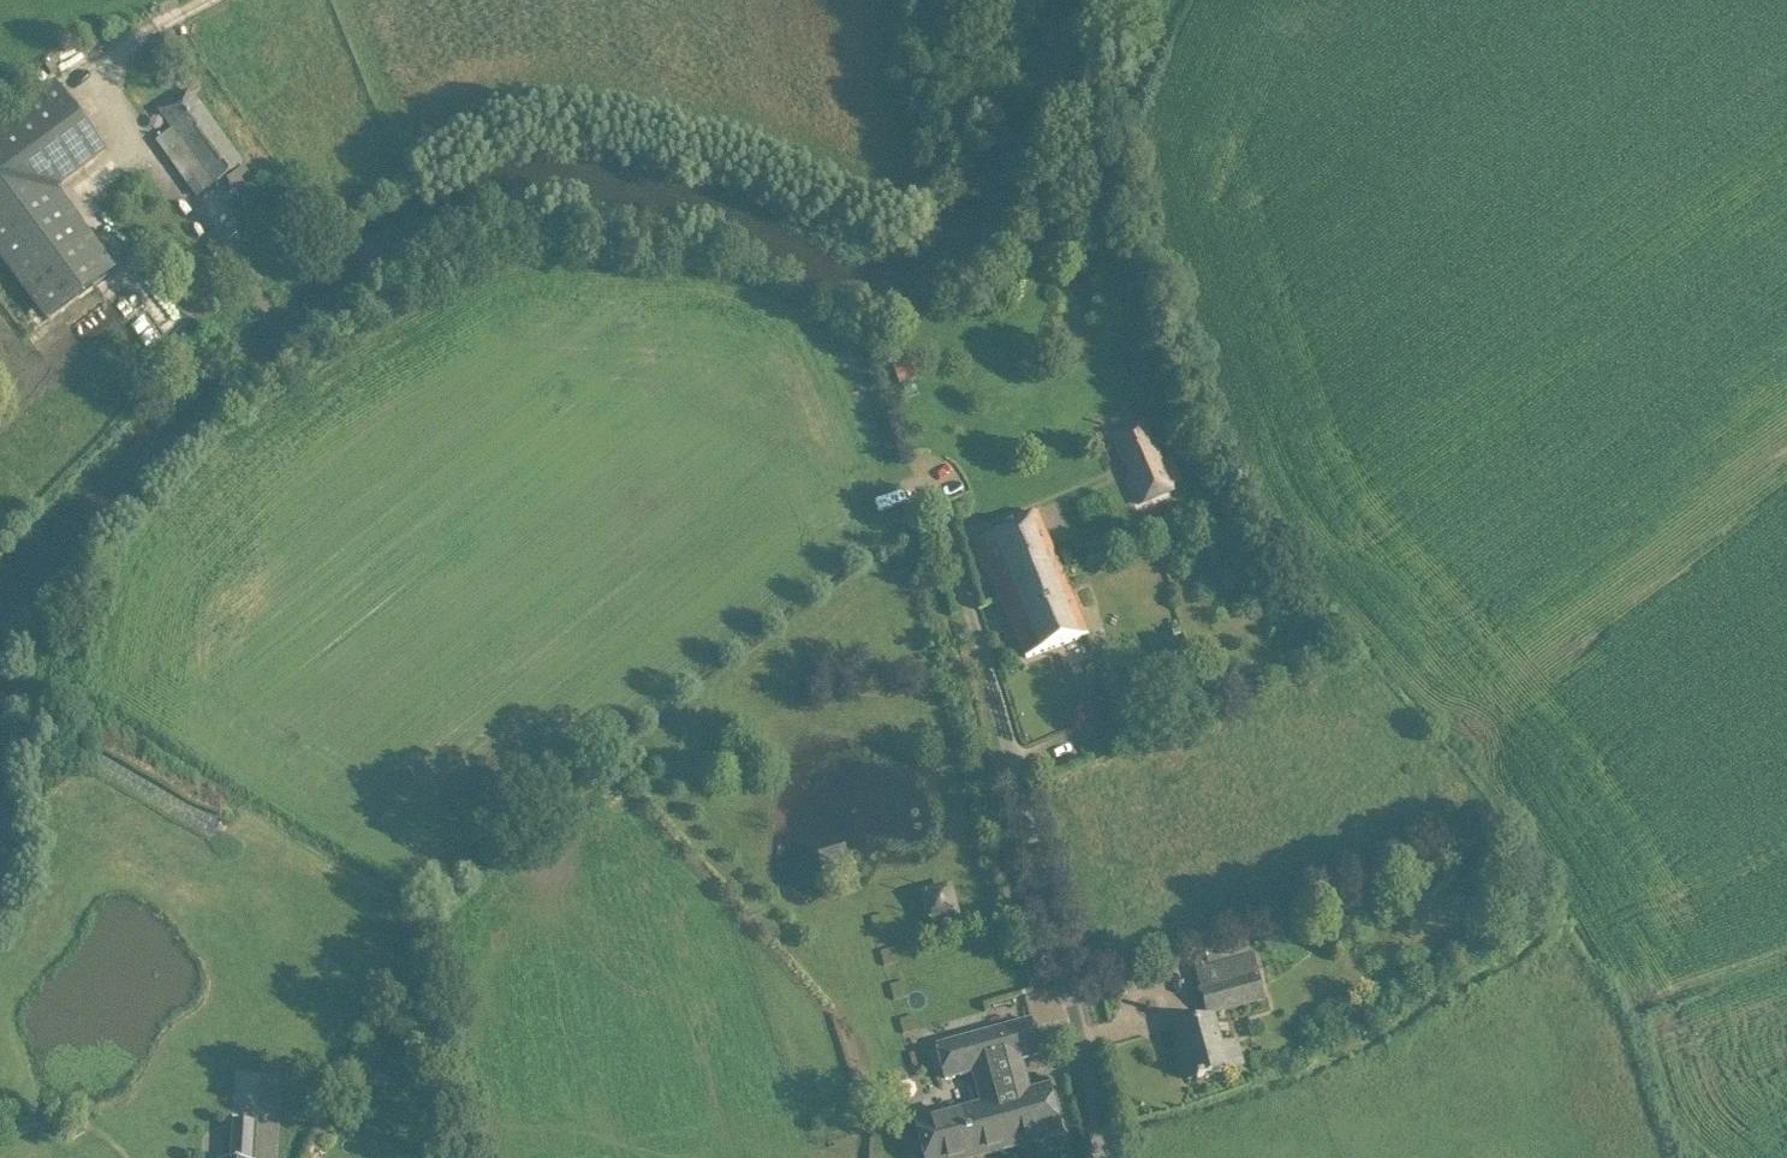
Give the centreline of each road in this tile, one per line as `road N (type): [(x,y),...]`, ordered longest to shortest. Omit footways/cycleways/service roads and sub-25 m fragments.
road 1 (residential): [(1098,1157),(1090,1079),(956,566)]
road 2 (track): [(205,0),(129,42),(103,78),(119,118),(197,235)]

